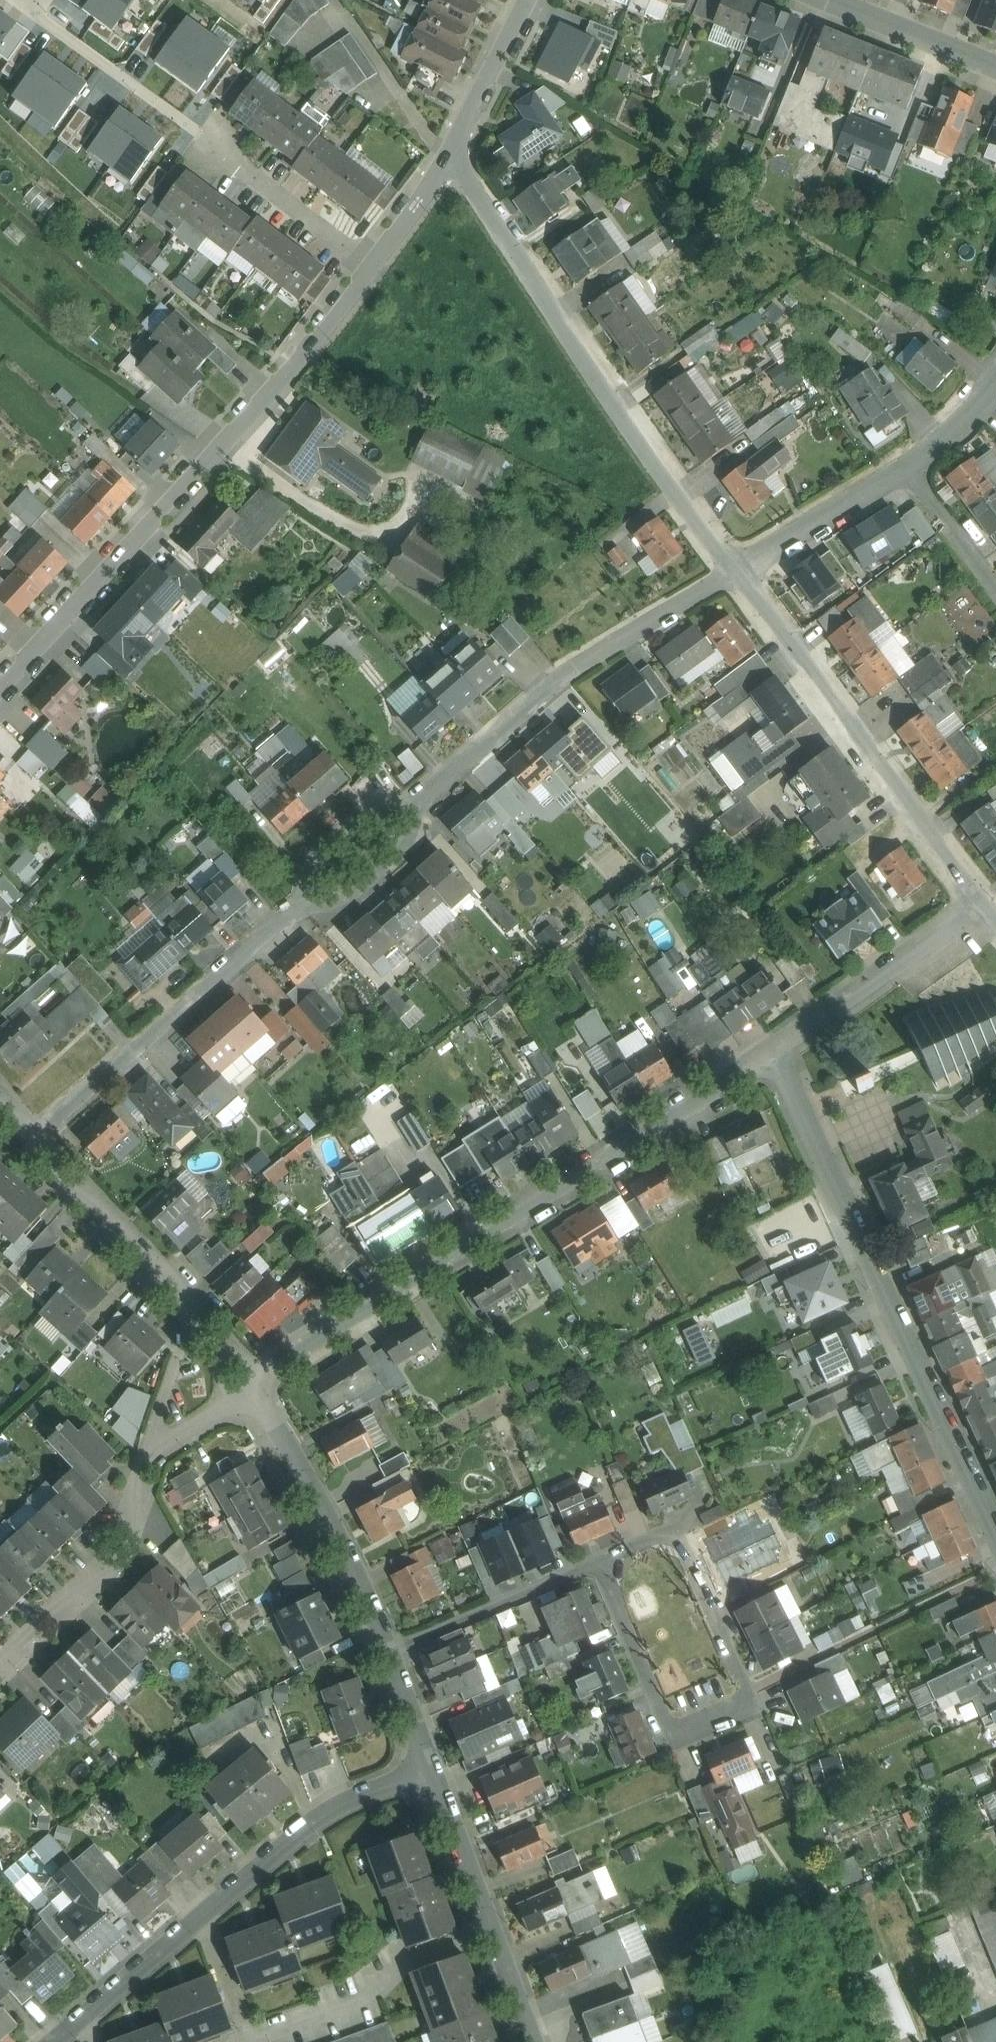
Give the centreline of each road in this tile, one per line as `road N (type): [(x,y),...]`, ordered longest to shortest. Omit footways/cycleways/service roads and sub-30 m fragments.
road 1 (residential): [(450,155),(217,449),(0,689)]
road 2 (residential): [(775,1047),(995,1554)]
road 3 (residential): [(450,155),(686,511),(735,570)]
road 4 (residential): [(435,1773),(335,1807),(55,2041)]
road 5 (residential): [(775,1047),(379,1292)]
road 6 (residential): [(599,1562),(668,1726),(747,1695),(673,1525)]
road 7 (residential): [(735,570),(981,902)]
road 8 (residential): [(414,799),(564,674),(735,570)]
road 9 (residential): [(240,1376),(160,1446),(113,1565),(0,1675)]
road 10 (residential): [(34,1140),(305,901)]
road 11 (residential): [(735,570),(905,468),(995,383)]
road 12 (residential): [(34,1140),(240,1376)]
road 13 (residential): [(435,1773),(531,2041)]
road 14 (residential): [(981,902),(775,1047)]
road 15 (residential): [(279,1429),(387,1652)]
road 16 (residential): [(599,1562),(387,1652)]
road 17 (residential): [(35,2),(37,17),(206,137)]
road 18 (residential): [(305,901),(350,901),(371,892),(412,835),(414,799)]
road 19 (residential): [(521,0),(450,155)]
road 20 (residential): [(995,64),(841,0)]
road 21 (residential): [(414,799),(371,805),(317,857),(305,901)]
road 22 (residential): [(379,1292),(240,1376)]
road 23 (residential): [(387,1652),(435,1773)]

